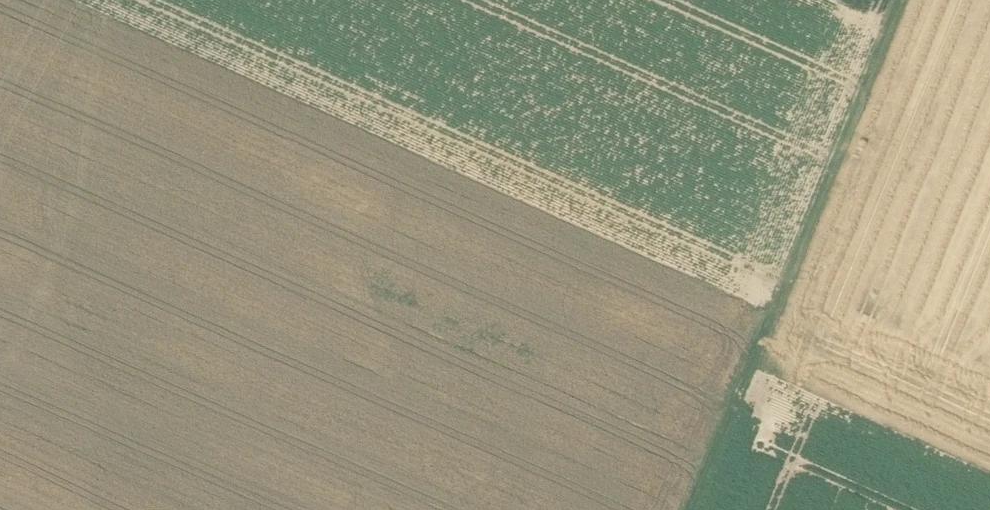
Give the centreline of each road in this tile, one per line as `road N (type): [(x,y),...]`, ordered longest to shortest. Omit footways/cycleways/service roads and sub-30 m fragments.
road 1 (track): [(698,509),(902,0)]

